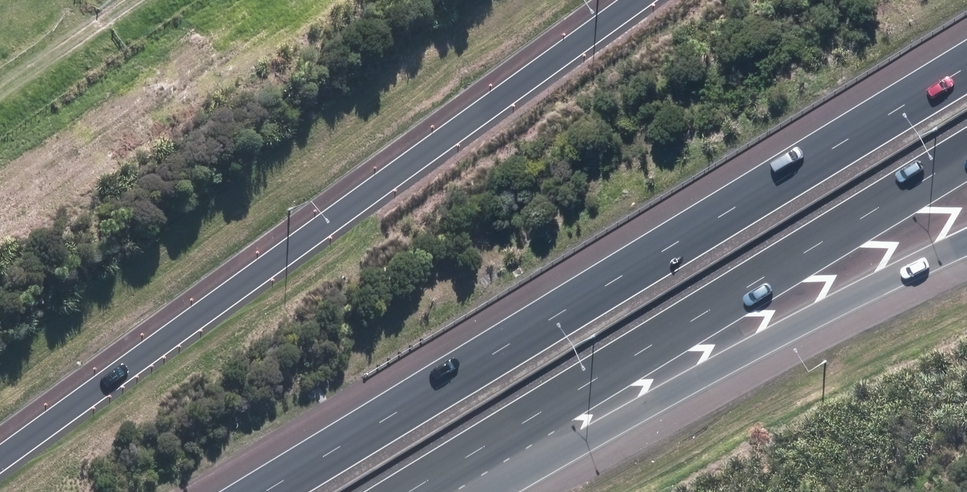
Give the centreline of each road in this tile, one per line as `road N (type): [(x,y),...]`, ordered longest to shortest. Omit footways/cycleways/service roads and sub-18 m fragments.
road 1 (motorway): [(261,491),(966,68)]
road 2 (motorway): [(0,439),(615,0)]
road 3 (motorway): [(966,155),(409,491)]
road 4 (motorway): [(966,241),(466,491)]

